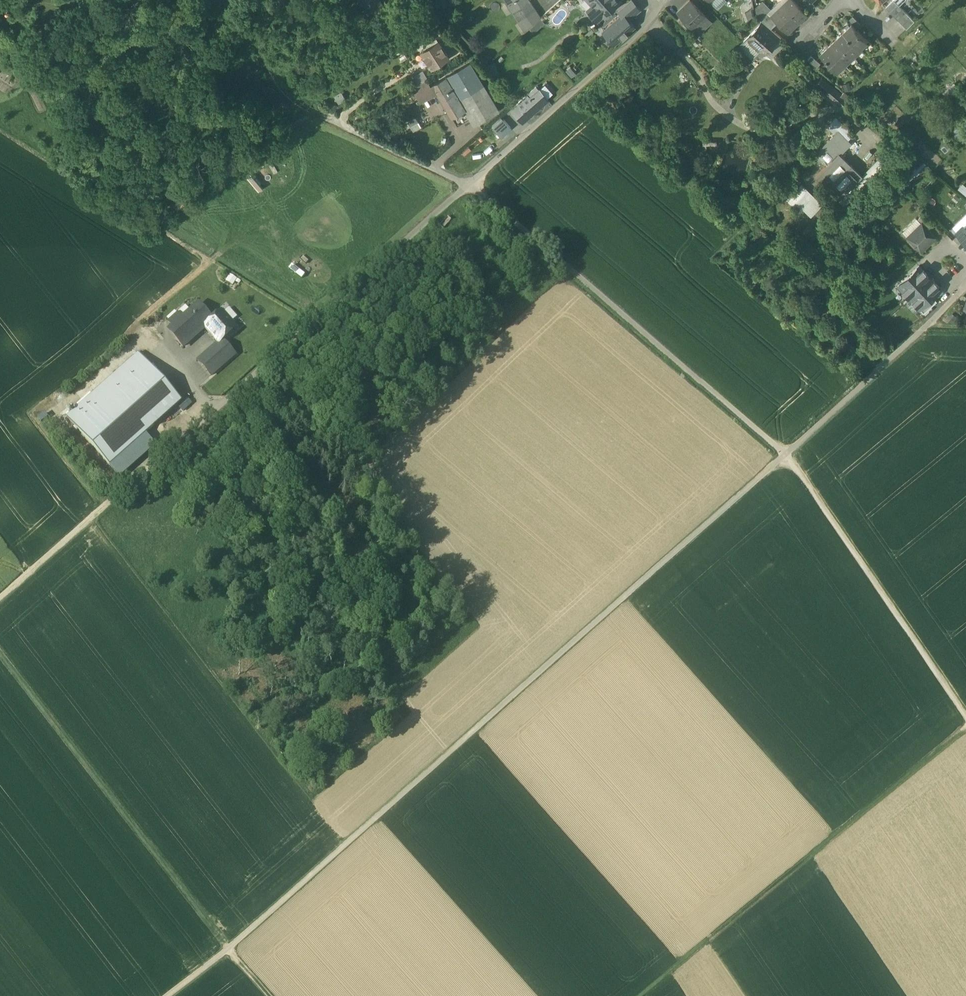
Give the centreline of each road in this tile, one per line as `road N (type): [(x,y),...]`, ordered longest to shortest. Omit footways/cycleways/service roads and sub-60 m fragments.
road 1 (track): [(786,452),(227,950)]
road 2 (track): [(468,185),(786,452)]
road 3 (track): [(652,995),(965,737)]
road 4 (track): [(227,950),(0,652)]
road 5 (track): [(786,452),(965,713)]
road 6 (residential): [(662,6),(647,30),(468,185)]
road 7 (track): [(965,328),(928,325),(786,452)]
road 8 (track): [(215,0),(316,114),(340,123)]
road 9 (track): [(109,503),(0,597)]

